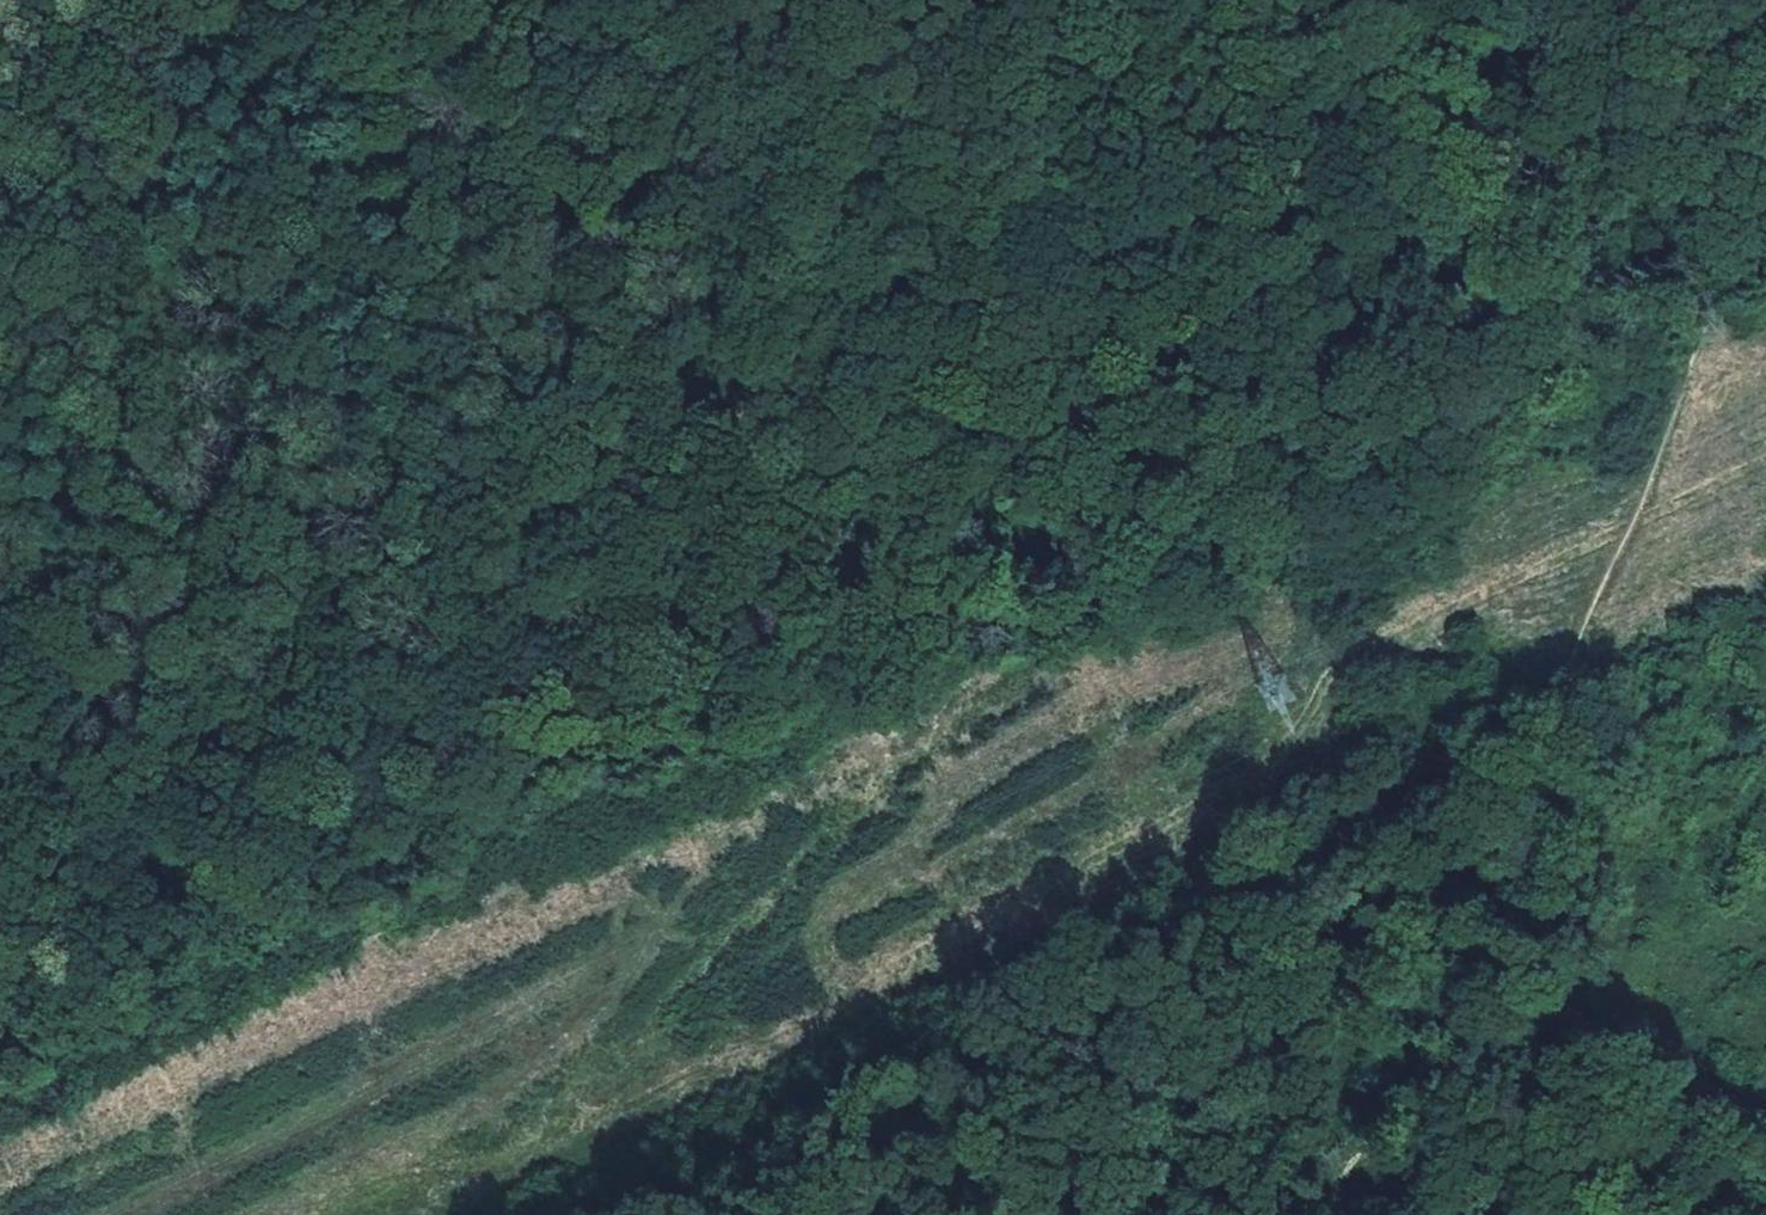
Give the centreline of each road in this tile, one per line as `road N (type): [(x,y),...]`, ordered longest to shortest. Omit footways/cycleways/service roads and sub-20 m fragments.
road 1 (track): [(1334,1214),(1451,990),(1765,152)]
road 2 (track): [(1765,1121),(1470,938)]

